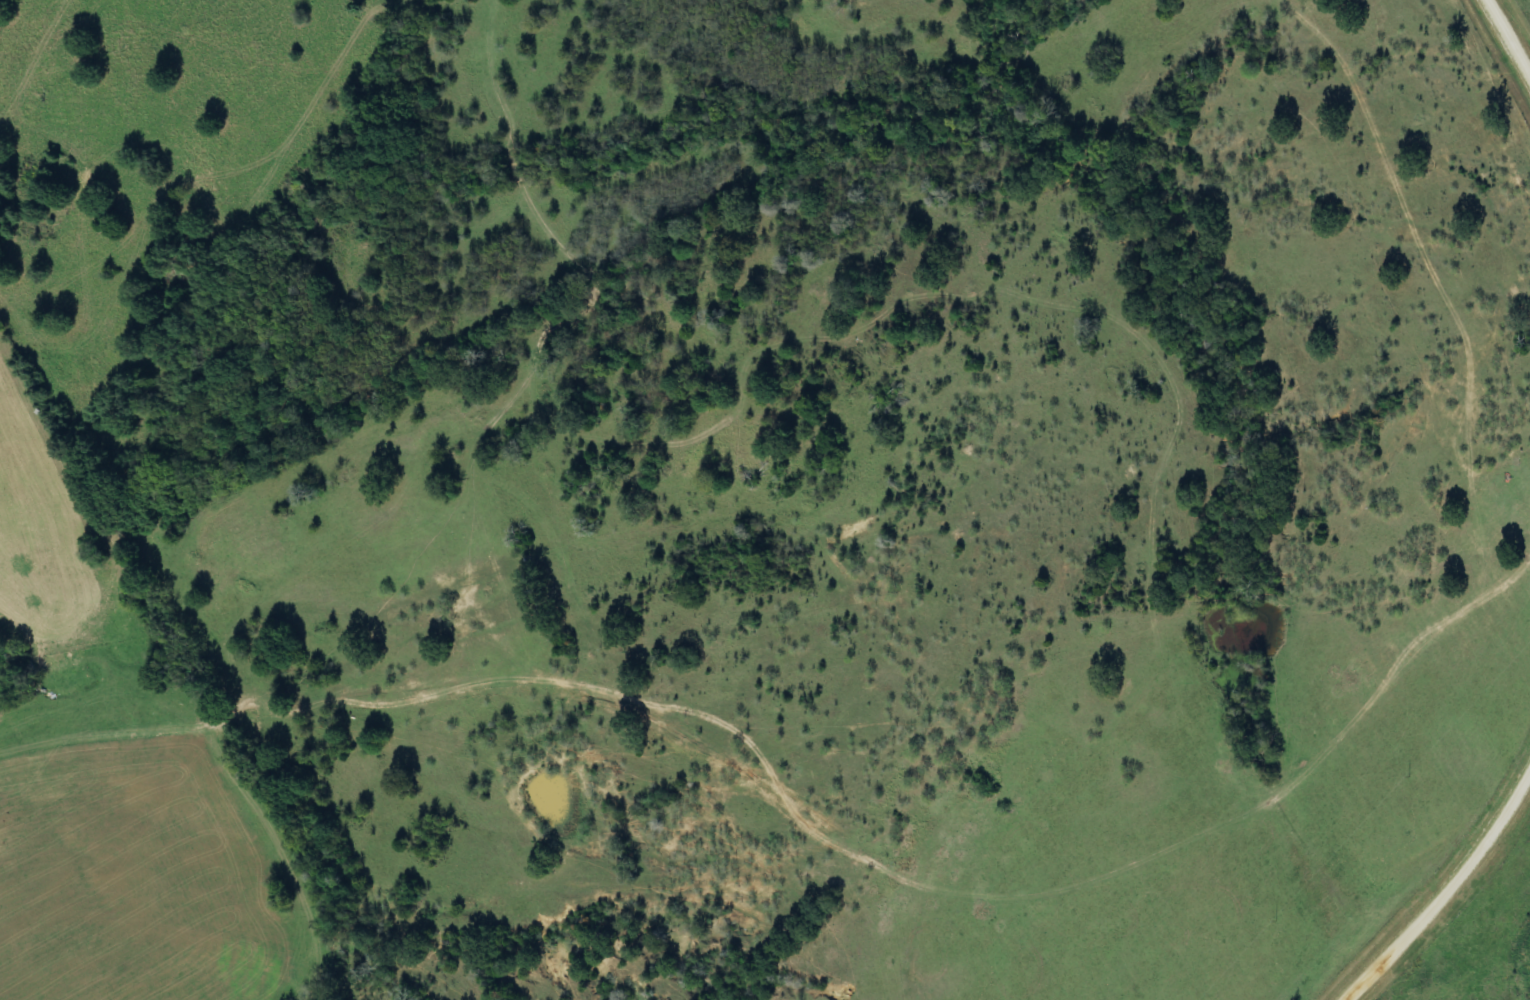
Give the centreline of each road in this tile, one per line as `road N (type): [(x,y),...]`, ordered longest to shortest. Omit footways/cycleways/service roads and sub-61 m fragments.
road 1 (residential): [(1347,999),(1452,890),(1529,776)]

